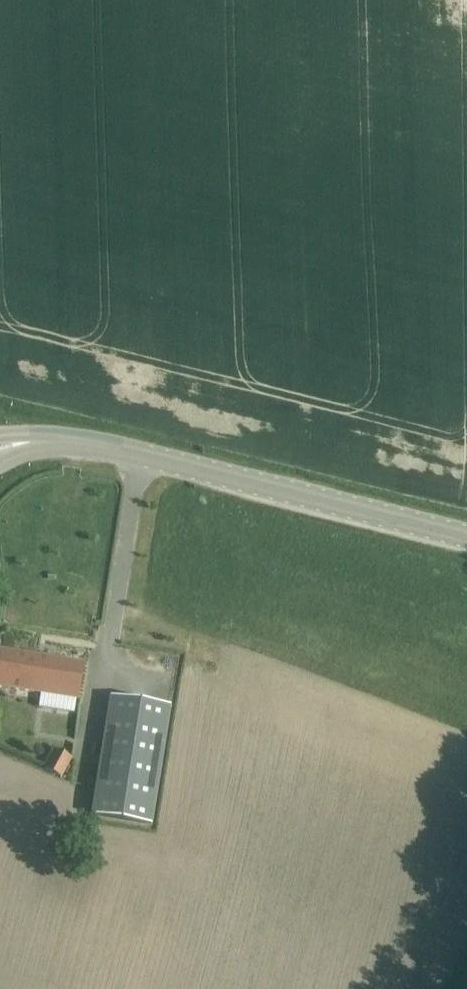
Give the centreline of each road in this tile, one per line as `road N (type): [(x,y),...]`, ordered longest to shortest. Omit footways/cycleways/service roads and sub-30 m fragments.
road 1 (tertiary): [(466,538),(123,449),(40,442)]

